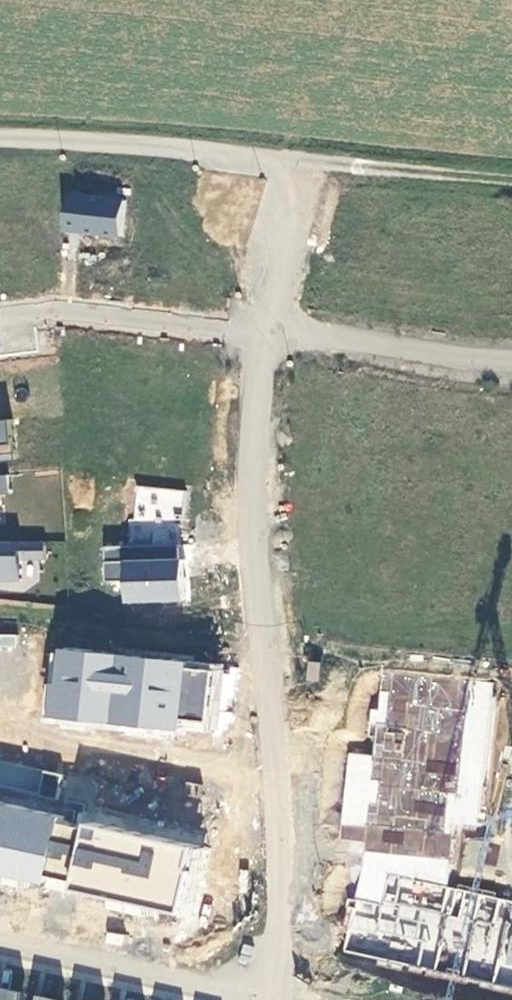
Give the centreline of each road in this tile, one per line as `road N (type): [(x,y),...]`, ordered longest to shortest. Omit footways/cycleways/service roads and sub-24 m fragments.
road 1 (residential): [(261,330),(253,499),(281,770),(276,997)]
road 2 (residential): [(299,161),(0,138)]
road 3 (residential): [(0,938),(276,997)]
road 4 (residential): [(261,330),(66,312),(0,321)]
road 5 (residential): [(511,359),(261,330)]
road 6 (track): [(511,179),(299,161)]
road 7 (residential): [(299,161),(261,330)]

